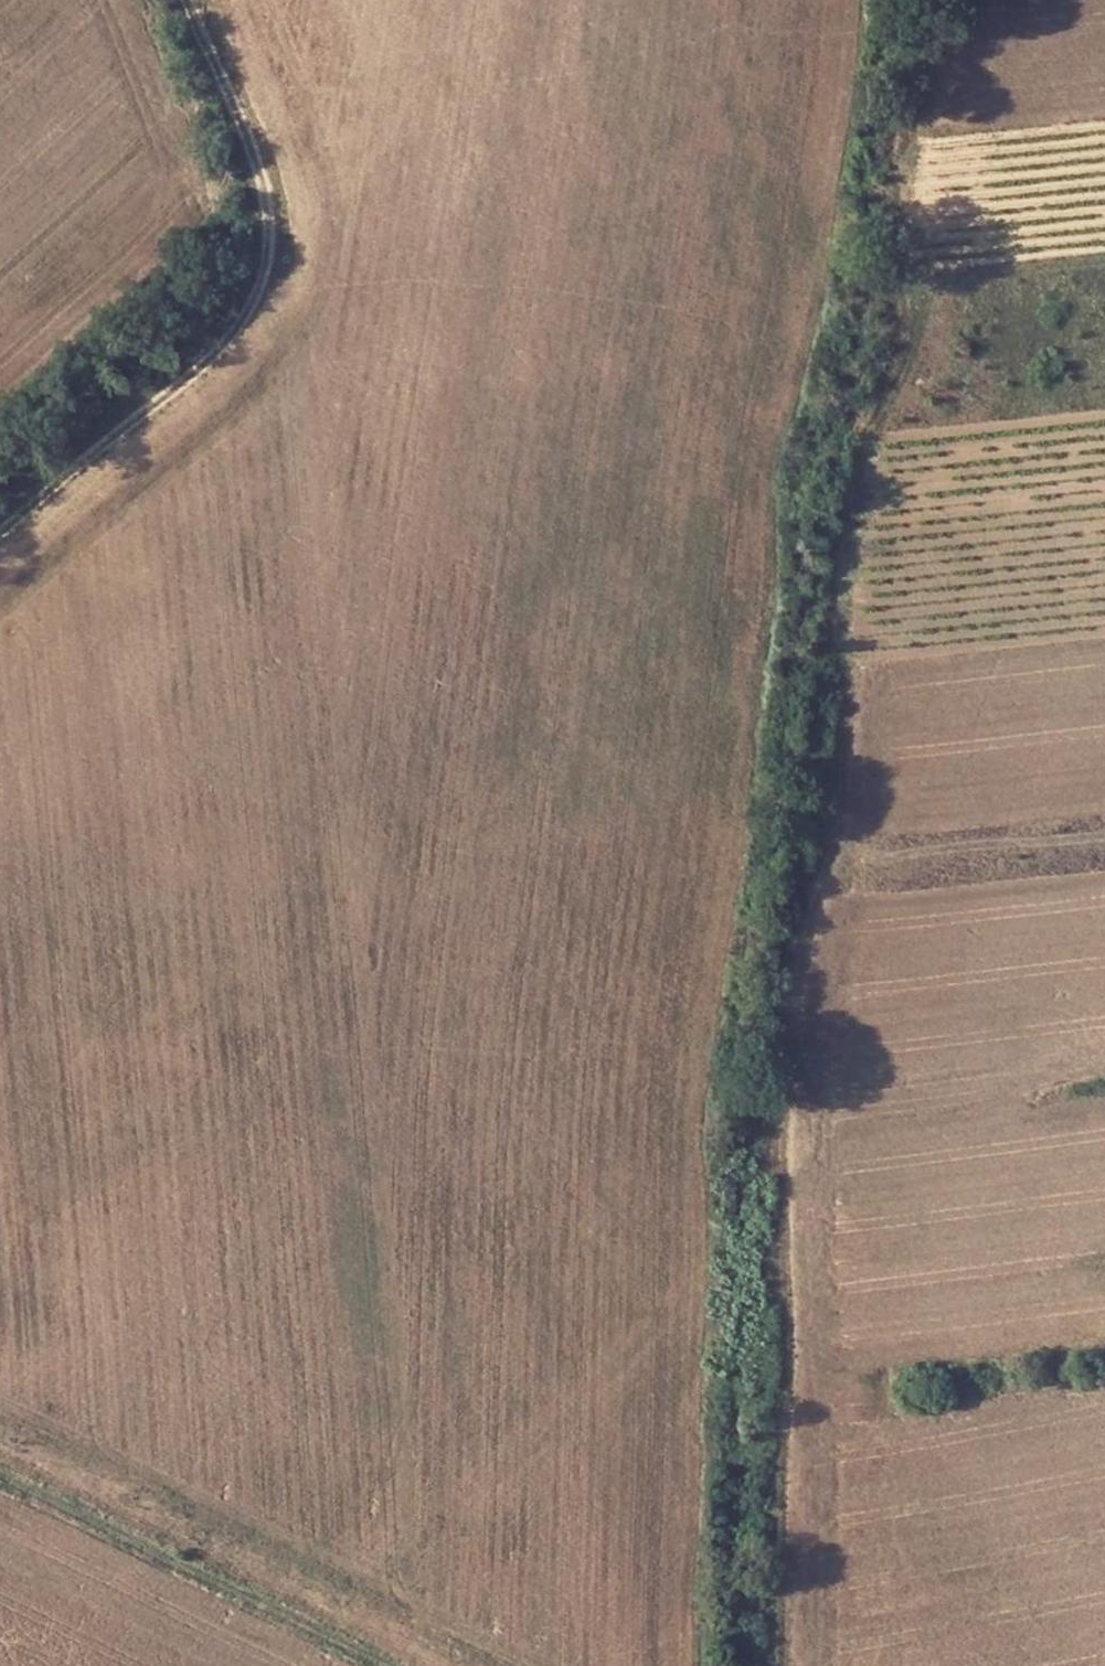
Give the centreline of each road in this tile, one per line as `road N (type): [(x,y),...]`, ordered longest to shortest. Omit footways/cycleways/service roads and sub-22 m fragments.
road 1 (track): [(187,0),(257,161),(271,223),(266,274),(243,321),(209,360),(0,531)]
road 2 (track): [(0,1476),(388,1665)]

